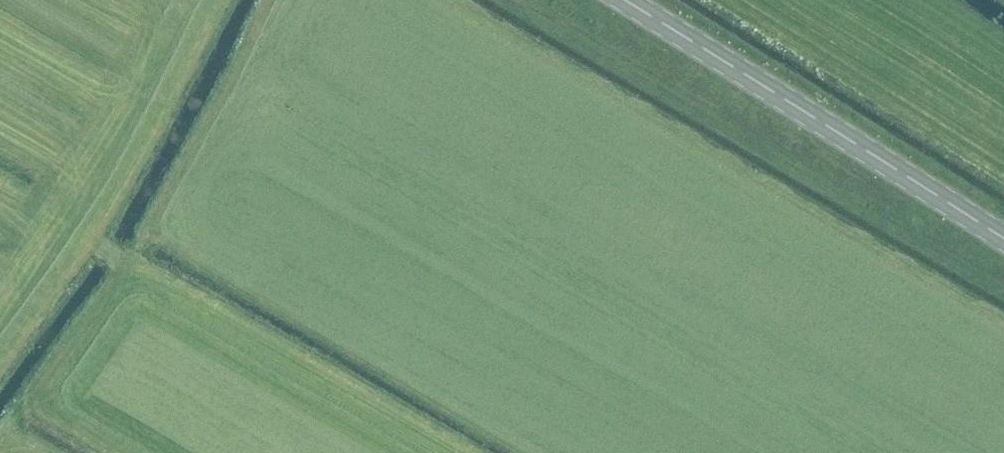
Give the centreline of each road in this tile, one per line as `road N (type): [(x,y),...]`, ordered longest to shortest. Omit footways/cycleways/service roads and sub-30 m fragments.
road 1 (primary): [(622,0),(1003,243)]

